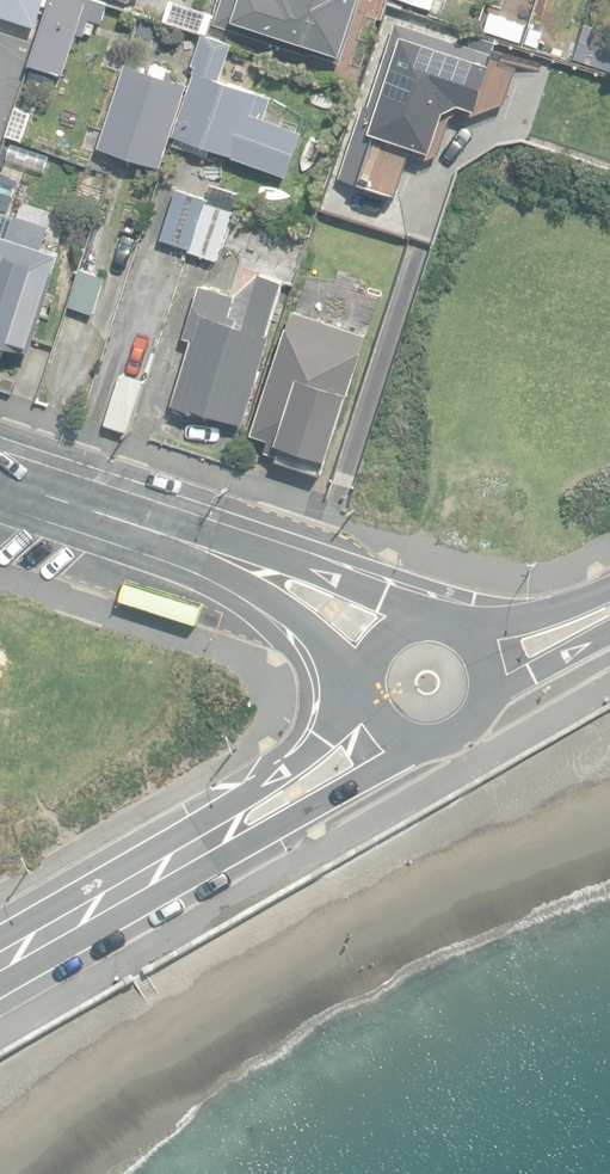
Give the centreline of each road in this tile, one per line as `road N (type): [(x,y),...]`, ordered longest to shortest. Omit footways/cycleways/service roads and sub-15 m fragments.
road 1 (tertiary): [(381,727),(299,786),(0,958)]
road 2 (secondary): [(384,634),(268,573),(0,480)]
road 3 (secondary): [(482,660),(481,706),(458,733),(425,744),(381,727)]
road 4 (secondary): [(609,610),(482,660)]

